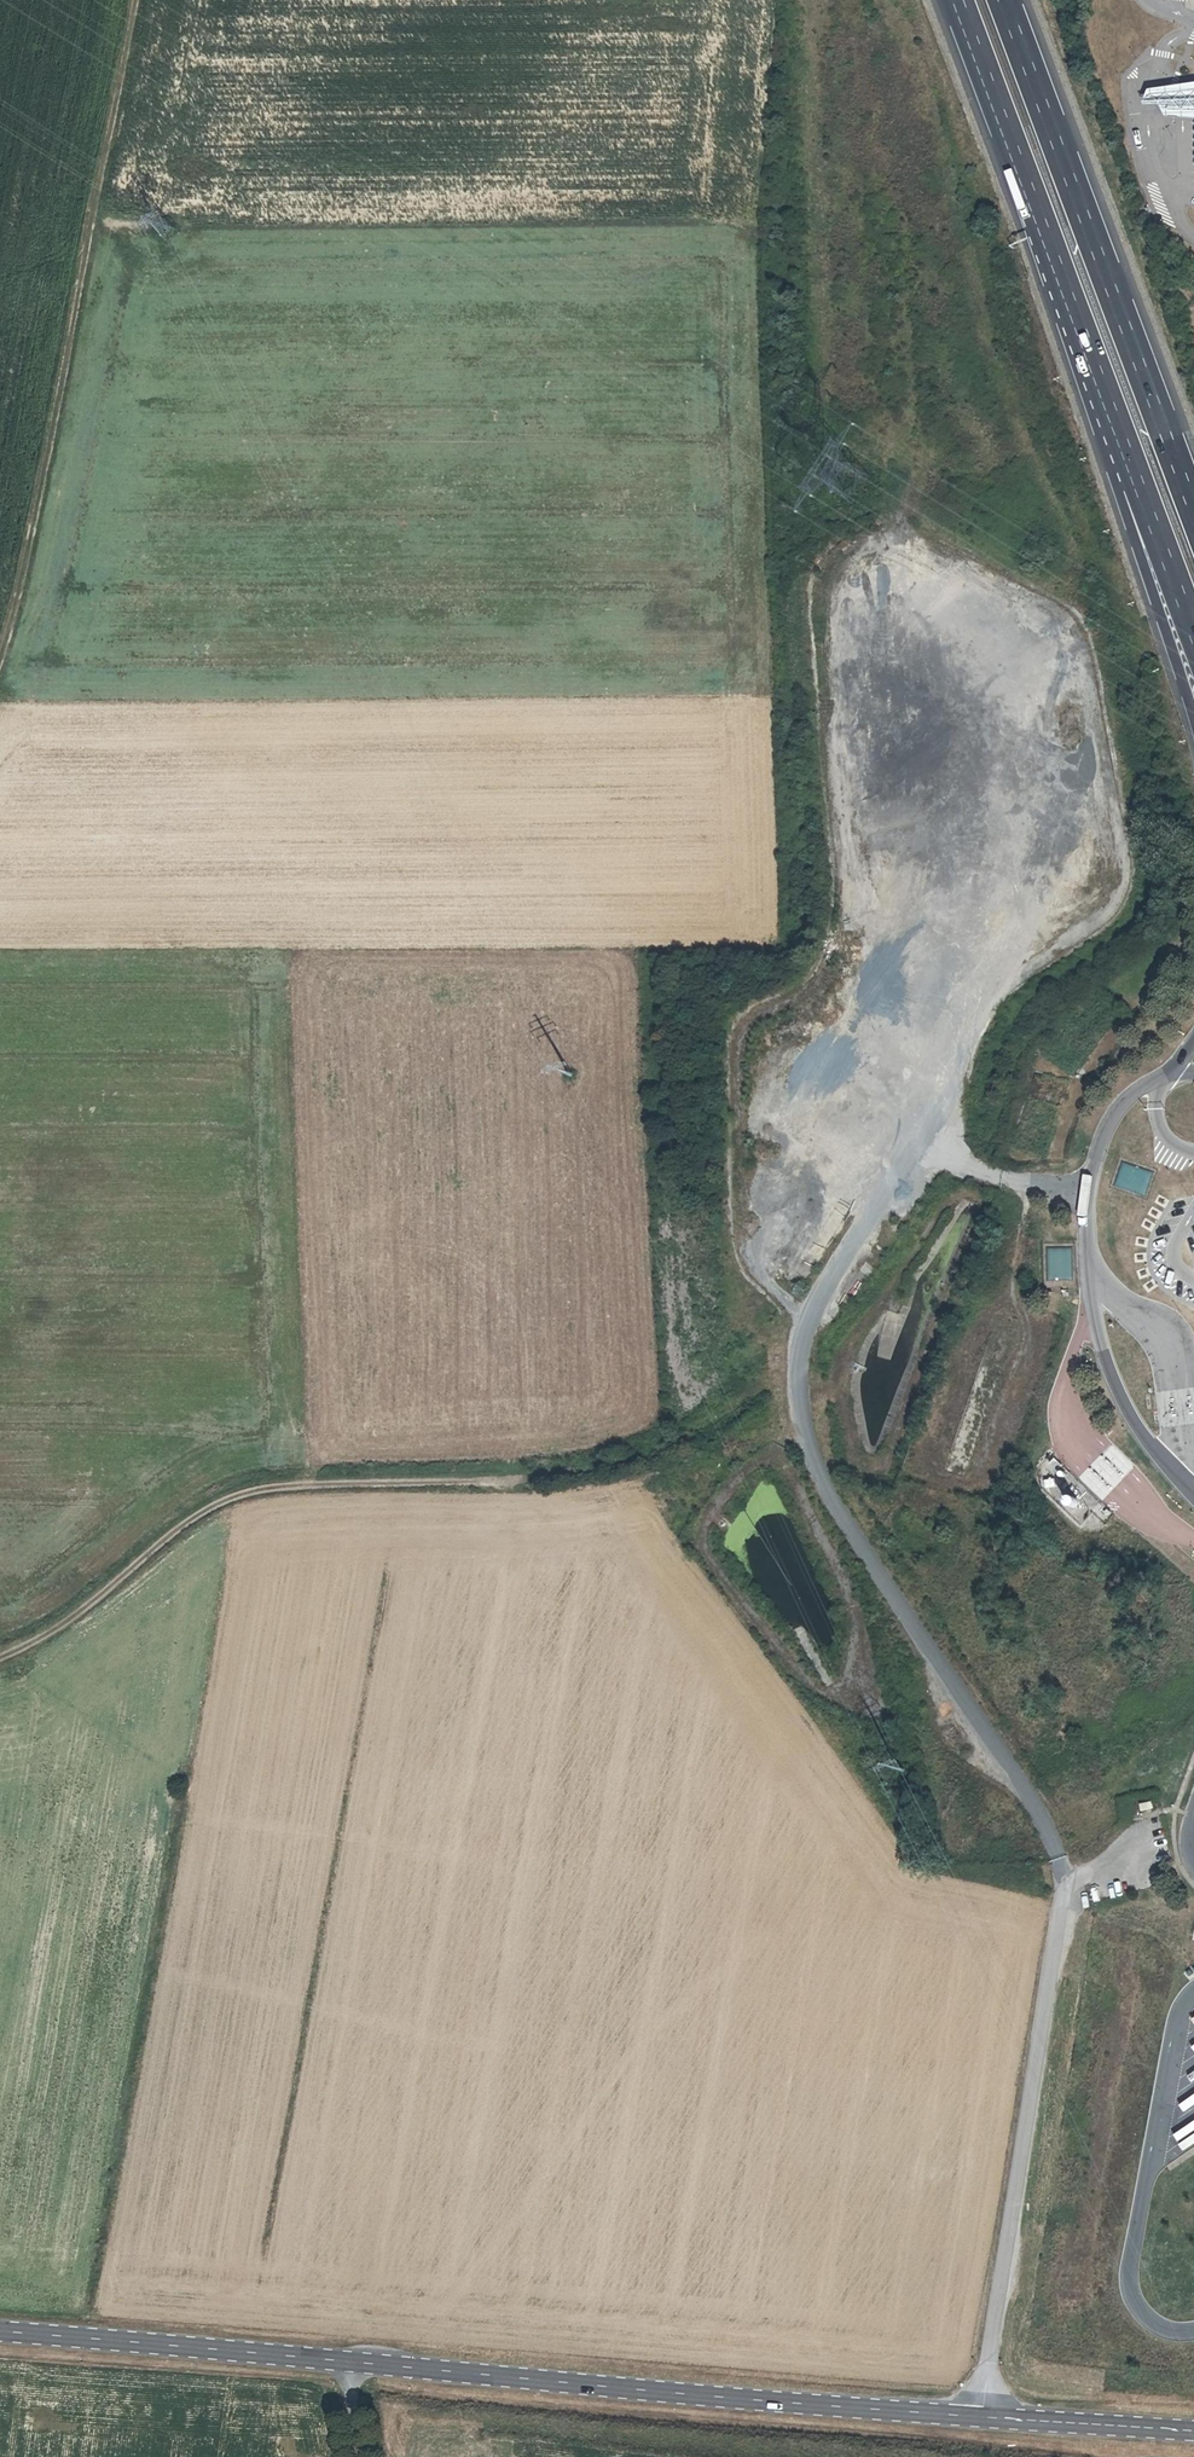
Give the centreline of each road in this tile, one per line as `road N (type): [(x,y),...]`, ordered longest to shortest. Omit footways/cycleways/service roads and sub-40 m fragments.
road 1 (secondary): [(0,2329),(983,2416)]
road 2 (track): [(0,662),(136,0)]
road 3 (track): [(0,1658),(45,1637),(195,1515),(237,1495),(272,1485),(535,1481)]
road 4 (motorway): [(1193,512),(1003,0)]
road 5 (unclassified): [(983,2416),(1064,1892)]
road 6 (motorway): [(958,0),(1101,381)]
road 7 (motorway): [(1101,381),(1118,492),(1193,735)]
road 8 (motorway): [(1101,381),(1193,630)]
road 9 (secondary): [(983,2416),(1193,2430)]

